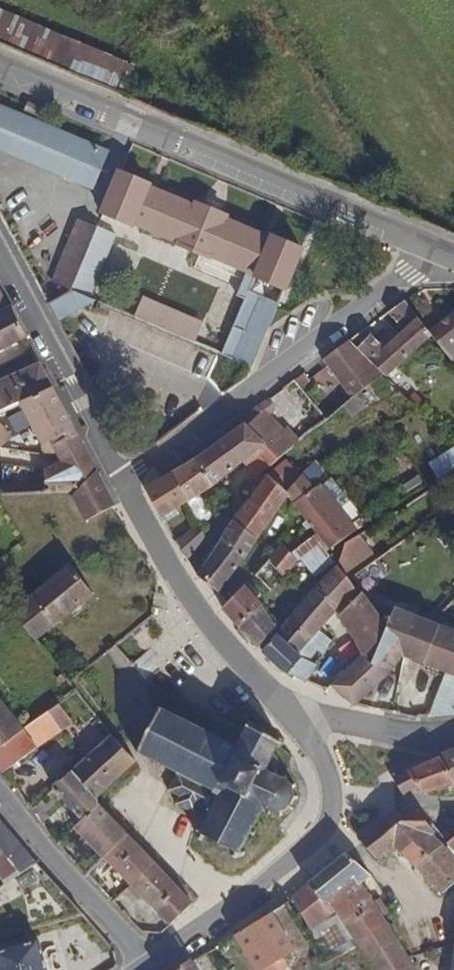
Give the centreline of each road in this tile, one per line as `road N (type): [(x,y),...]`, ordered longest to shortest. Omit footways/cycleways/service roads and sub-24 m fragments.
road 1 (tertiary): [(0,67),(444,254)]
road 2 (residential): [(123,481),(444,254)]
road 3 (residential): [(286,704),(330,780),(326,826),(259,887),(148,964)]
road 4 (residential): [(123,481),(157,549),(213,626),(286,704)]
road 5 (residential): [(0,247),(123,481)]
road 6 (residential): [(0,791),(148,964)]
road 7 (residential): [(453,730),(395,733),(286,704)]

